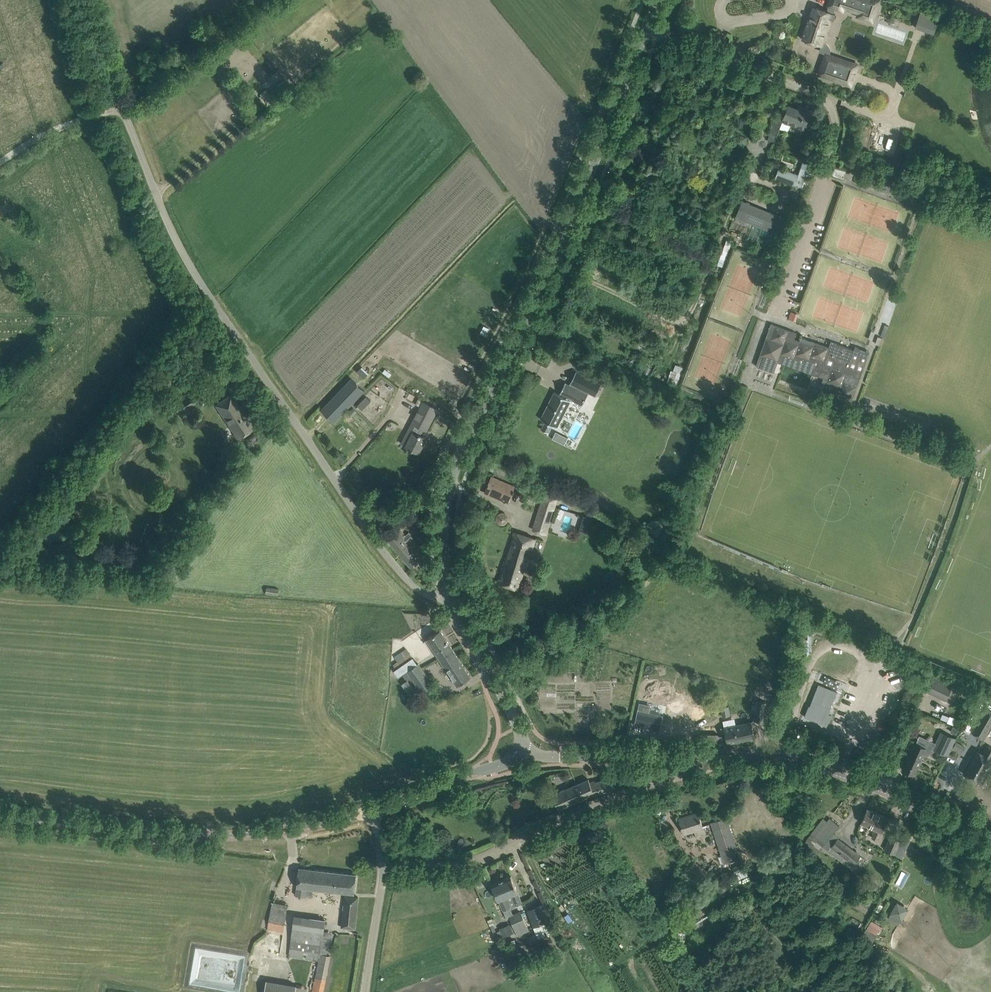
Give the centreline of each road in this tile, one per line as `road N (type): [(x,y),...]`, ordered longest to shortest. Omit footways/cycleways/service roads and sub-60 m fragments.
road 1 (unclassified): [(452,592),(420,590),(384,551),(203,287),(152,183),(84,0)]
road 2 (tertiary): [(452,592),(443,529),(451,477),(551,271),(645,30)]
road 3 (tertiary): [(0,815),(232,835),(370,810)]
road 4 (residential): [(384,861),(481,857),(691,772),(699,754)]
road 5 (tertiary): [(990,849),(912,803),(838,773),(699,754)]
road 6 (residential): [(645,30),(848,106)]
road 7 (tertiary): [(522,750),(541,756),(699,754)]
road 8 (tertiary): [(522,750),(452,592)]
road 9 (tertiary): [(370,810),(508,763),(522,750)]
road 10 (unclassified): [(365,991),(384,861)]

